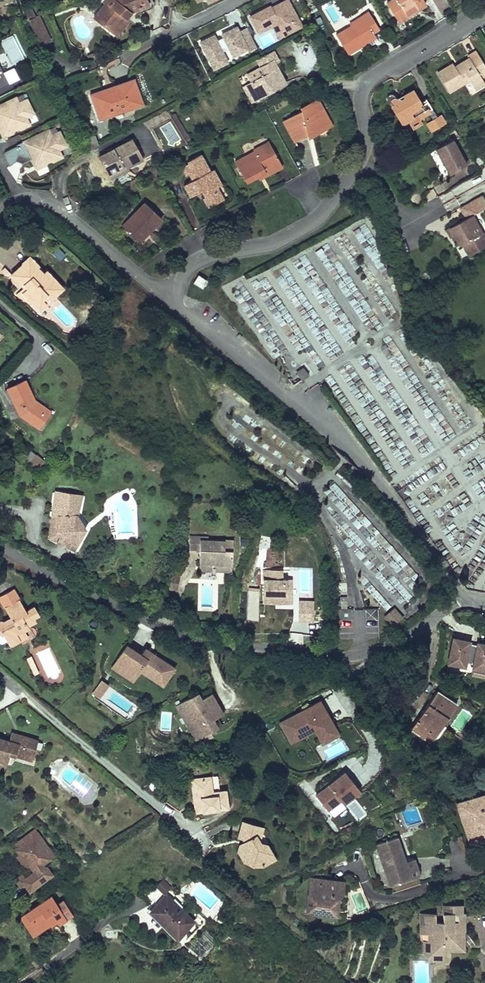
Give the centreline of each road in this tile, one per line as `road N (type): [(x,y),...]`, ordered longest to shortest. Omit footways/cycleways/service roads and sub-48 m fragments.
road 1 (residential): [(0,549),(173,632),(310,654),(378,654),(461,595)]
road 2 (residential): [(164,298),(346,448),(461,595)]
road 3 (residential): [(164,298),(199,259),(270,246),(320,216),(363,156)]
road 4 (residential): [(16,691),(208,847)]
road 5 (residential): [(363,156),(361,104),(372,78),(484,10)]
road 6 (residential): [(0,210),(34,199),(55,207),(164,298)]

